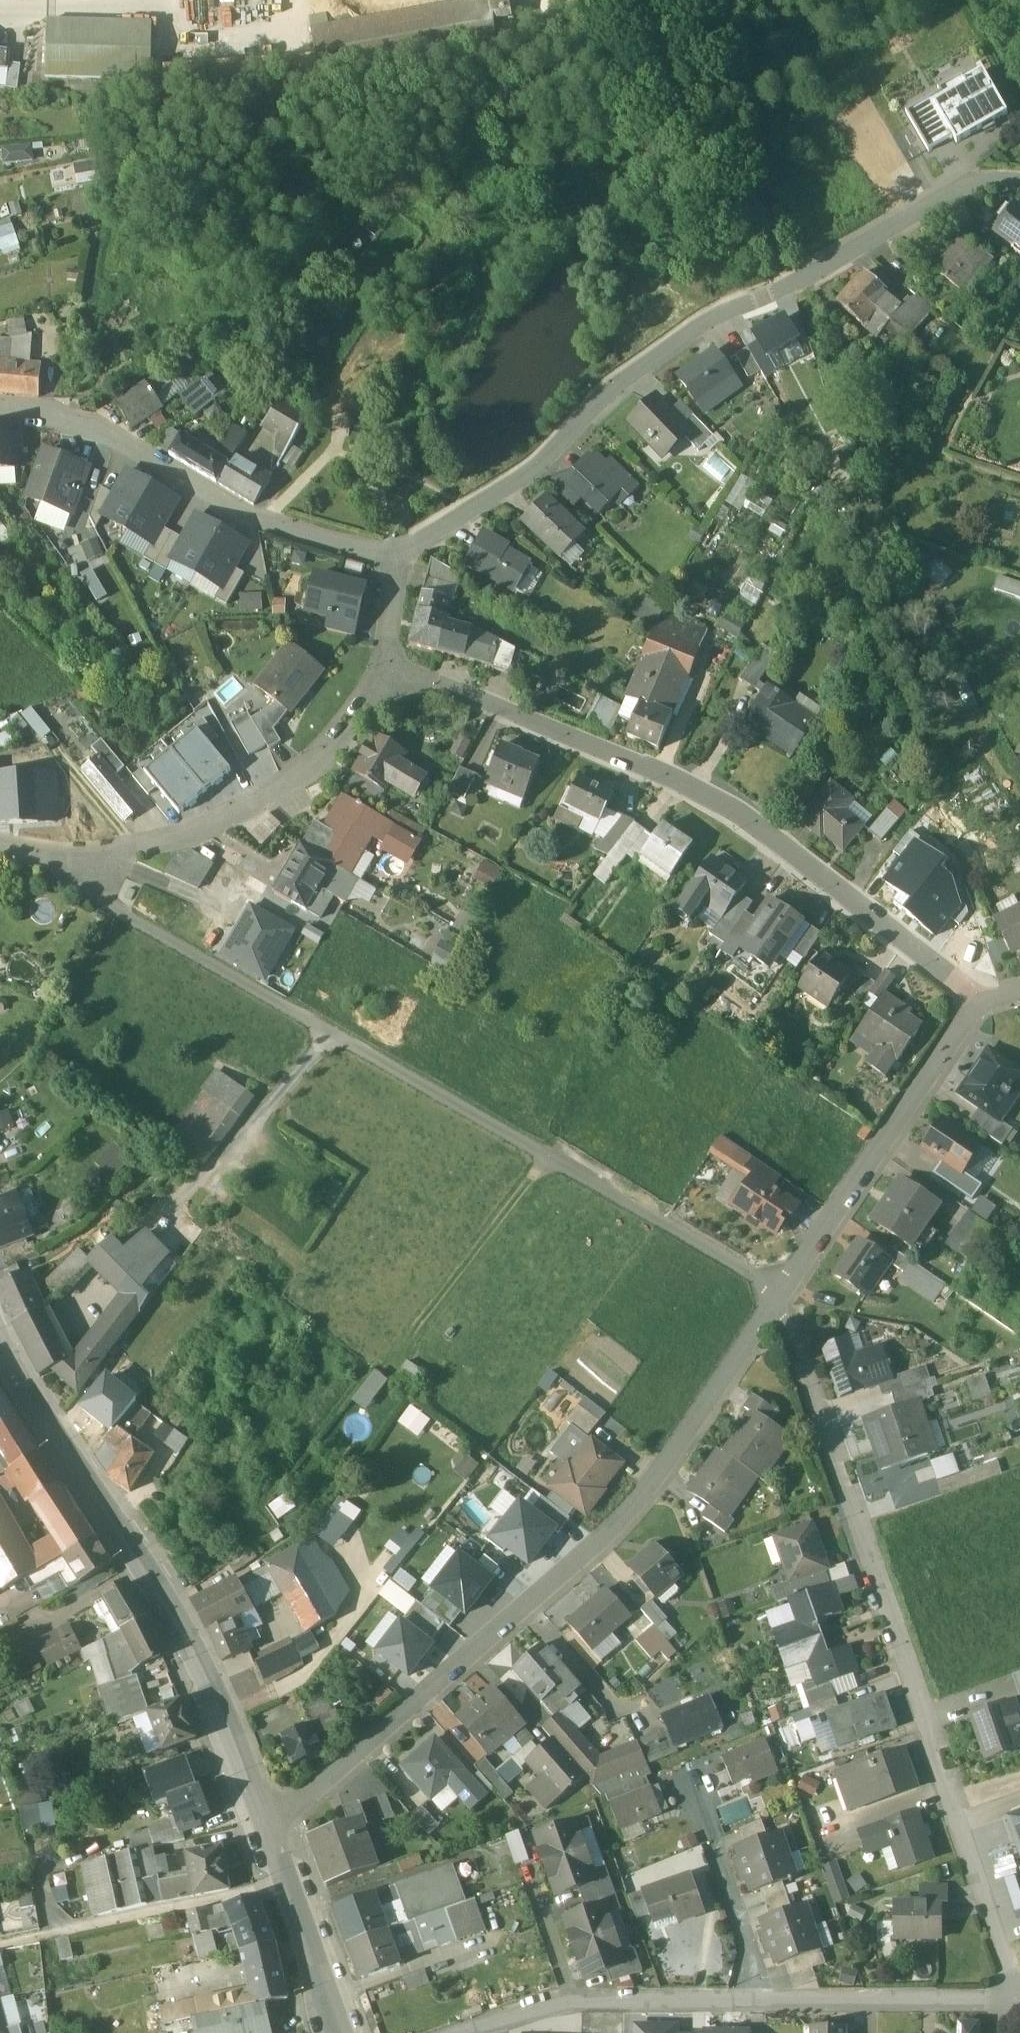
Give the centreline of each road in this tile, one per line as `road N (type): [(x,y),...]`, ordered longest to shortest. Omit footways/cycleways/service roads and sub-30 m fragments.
road 1 (residential): [(80,857),(90,891),(780,1294)]
road 2 (residential): [(780,1294),(1011,1961),(1013,1999)]
road 3 (residential): [(780,1294),(635,1509),(270,1827)]
road 4 (residential): [(1019,183),(977,186),(701,329),(612,393),(548,460),(396,557)]
road 5 (residential): [(979,1005),(668,774),(396,662)]
road 6 (tertiary): [(270,1827),(186,1634),(0,1345)]
road 7 (residential): [(396,557),(262,524),(85,426),(43,413),(0,413)]
road 8 (residential): [(396,662),(313,772),(165,844),(80,857)]
road 9 (residential): [(979,1005),(780,1294)]
road 10 (residential): [(763,1997),(1013,1999)]
road 11 (residential): [(693,1785),(763,1997)]
road 12 (tertiary): [(349,2032),(270,1827)]
road 13 (residential): [(569,2002),(763,1997)]
road 14 (residential): [(524,1853),(569,2002)]

